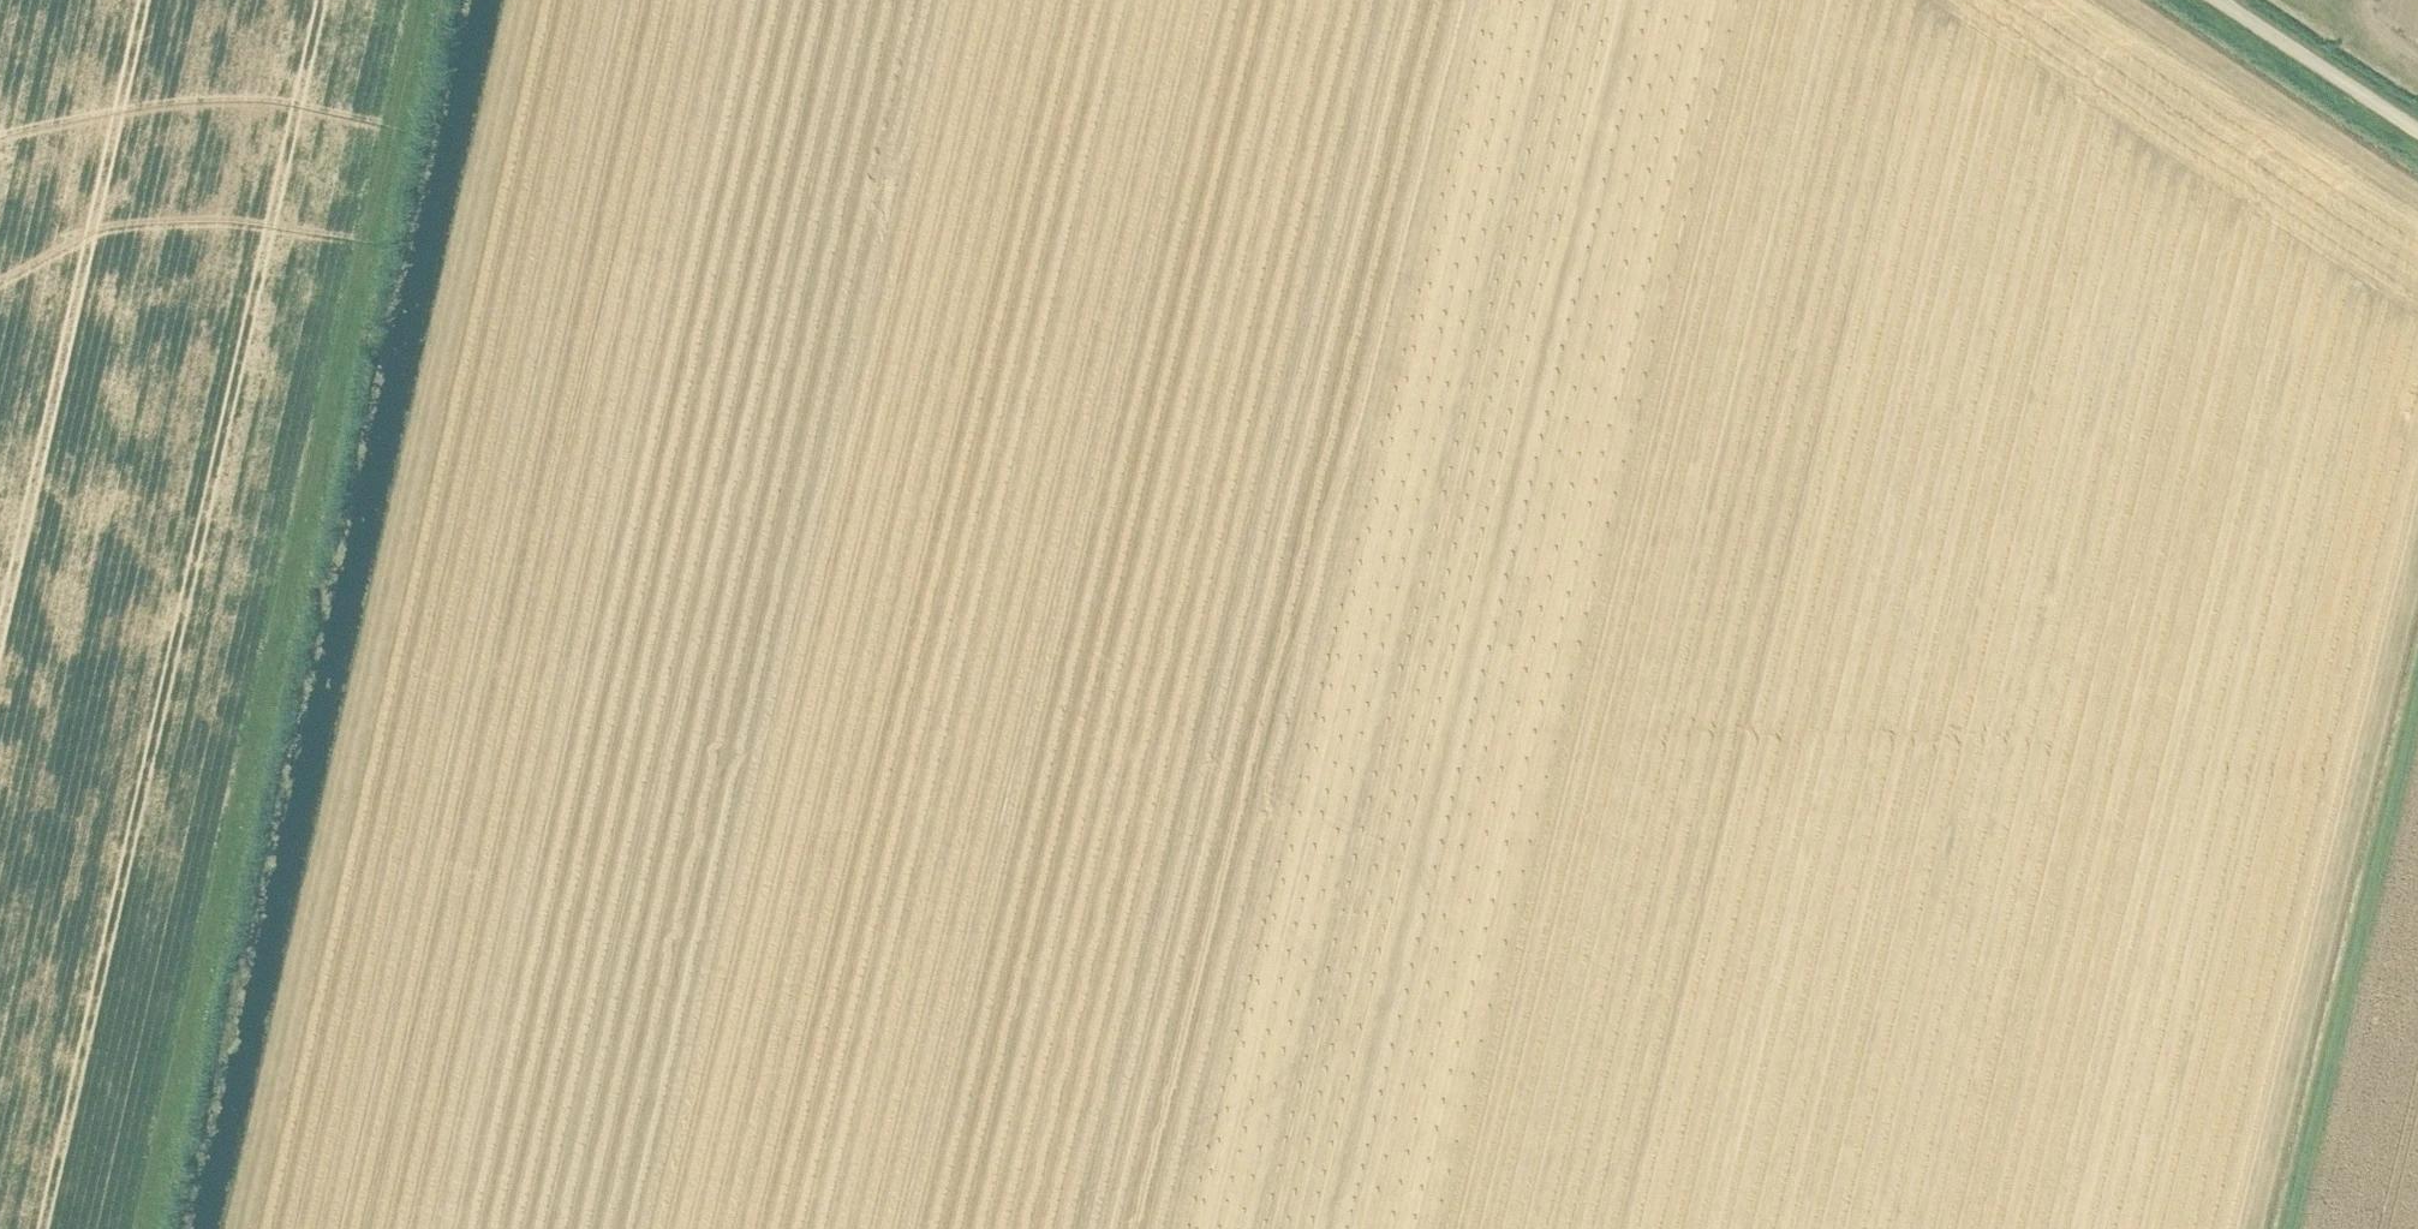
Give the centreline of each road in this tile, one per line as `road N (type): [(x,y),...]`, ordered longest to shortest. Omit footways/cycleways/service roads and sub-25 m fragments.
road 1 (unclassified): [(2417,139),(2208,0)]

